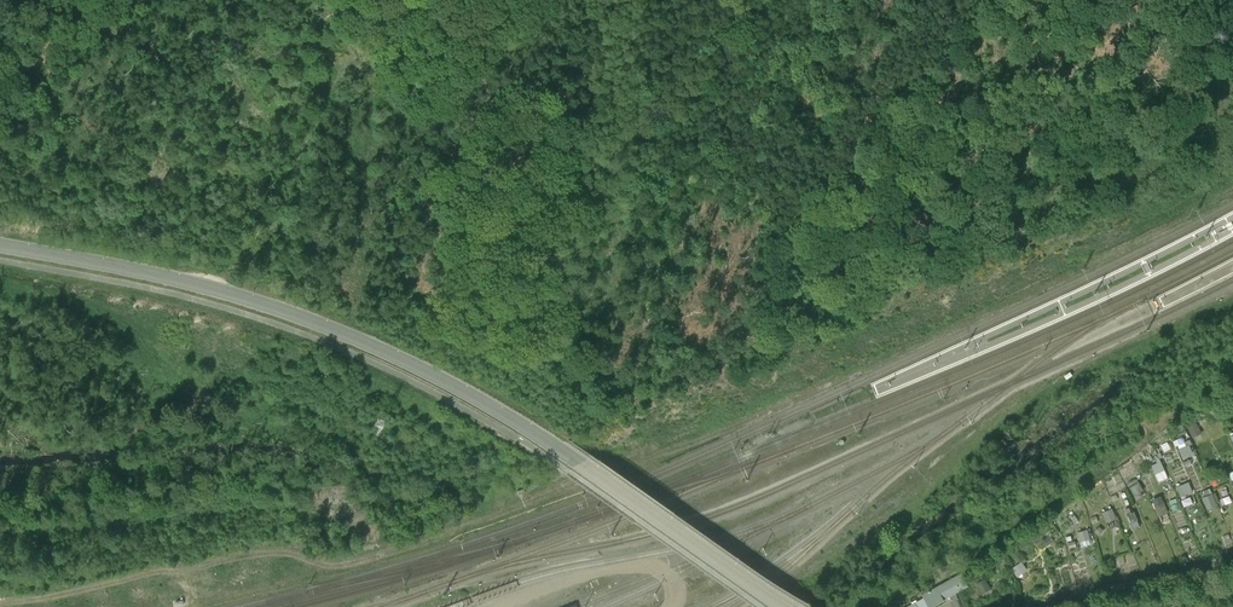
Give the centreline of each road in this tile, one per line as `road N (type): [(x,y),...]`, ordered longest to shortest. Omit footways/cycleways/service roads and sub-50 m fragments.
road 1 (unclassified): [(786,606),(556,447),(396,355),(176,279),(0,244)]
road 2 (track): [(0,603),(296,545),(352,555),(665,444)]
road 3 (track): [(771,0),(736,57),(649,134),(570,183),(516,205),(464,184),(385,92),(361,75),(346,75)]
road 4 (track): [(176,279),(236,270),(265,247),(332,91),(346,75)]

